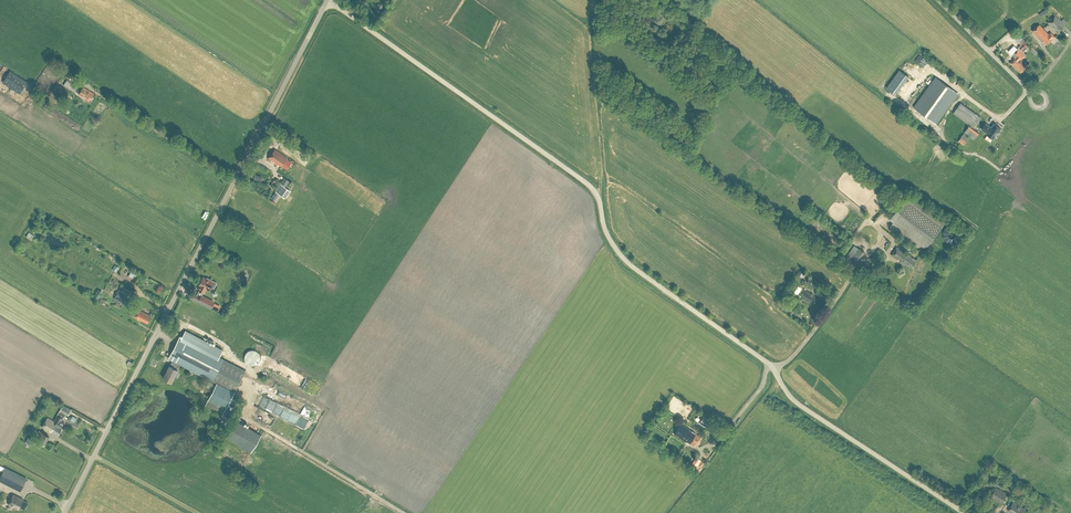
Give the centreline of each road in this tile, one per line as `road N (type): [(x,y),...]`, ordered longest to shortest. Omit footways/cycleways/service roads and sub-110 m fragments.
road 1 (unclassified): [(774,369),(624,259),(585,181),(326,1)]
road 2 (unclassified): [(64,512),(311,32)]
road 3 (unclassified): [(965,512),(799,404),(774,369)]
road 4 (track): [(234,182),(100,97)]
road 5 (unclassified): [(774,369),(798,350),(856,271)]
road 6 (unclassified): [(938,0),(1028,90)]
road 7 (track): [(94,455),(199,512)]

